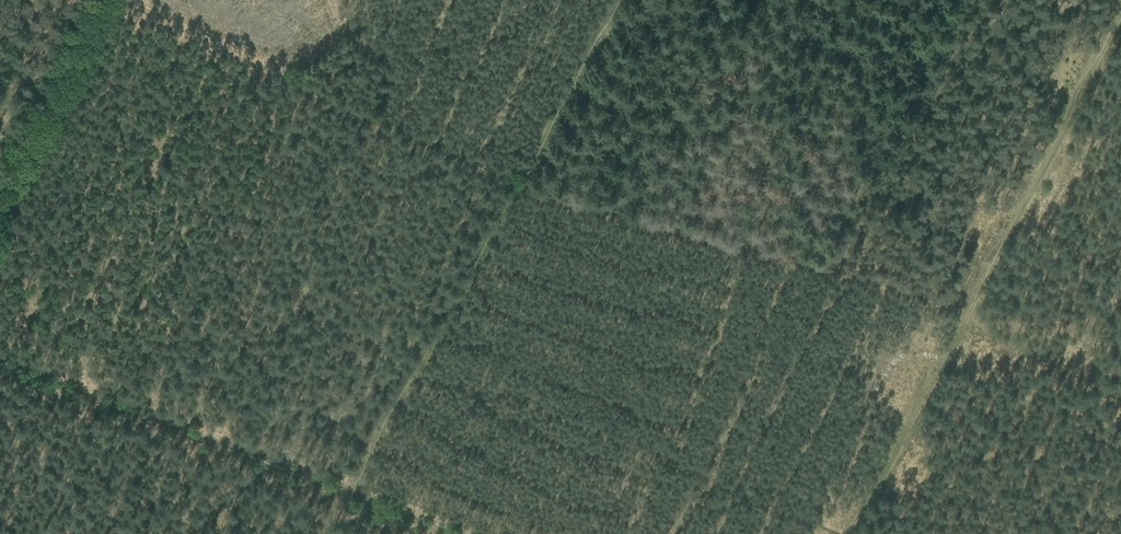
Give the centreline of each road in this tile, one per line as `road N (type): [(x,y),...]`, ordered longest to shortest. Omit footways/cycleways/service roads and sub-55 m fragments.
road 1 (track): [(1120,22),(853,533)]
road 2 (track): [(347,492),(620,0)]
road 3 (track): [(0,356),(347,492)]
road 4 (track): [(0,231),(121,0)]

